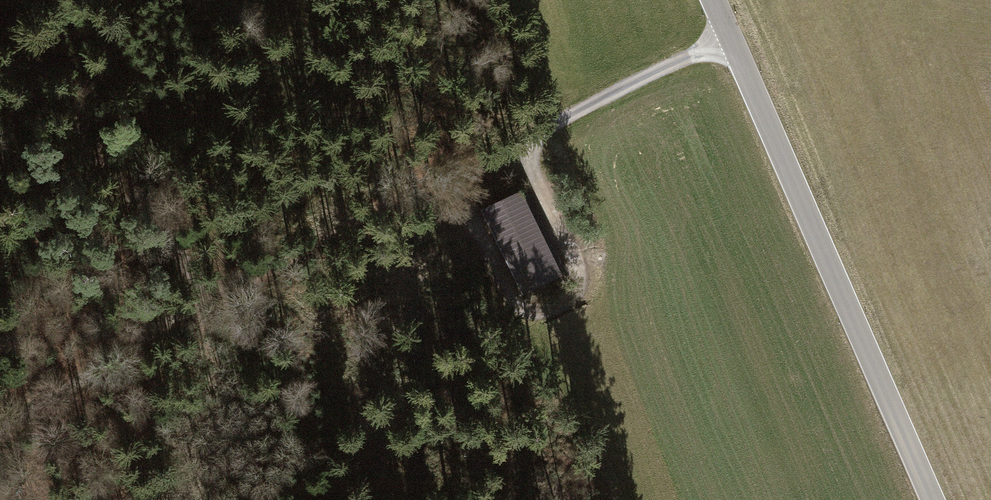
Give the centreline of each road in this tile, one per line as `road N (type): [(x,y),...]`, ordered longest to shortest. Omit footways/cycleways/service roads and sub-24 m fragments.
road 1 (track): [(213,323),(452,181),(729,35)]
road 2 (tertiary): [(713,0),(932,499)]
road 3 (track): [(452,181),(511,300),(533,319),(562,315),(580,299),(583,272),(520,146)]
road 4 (track): [(0,52),(213,323)]
road 5 (track): [(0,430),(213,323)]

